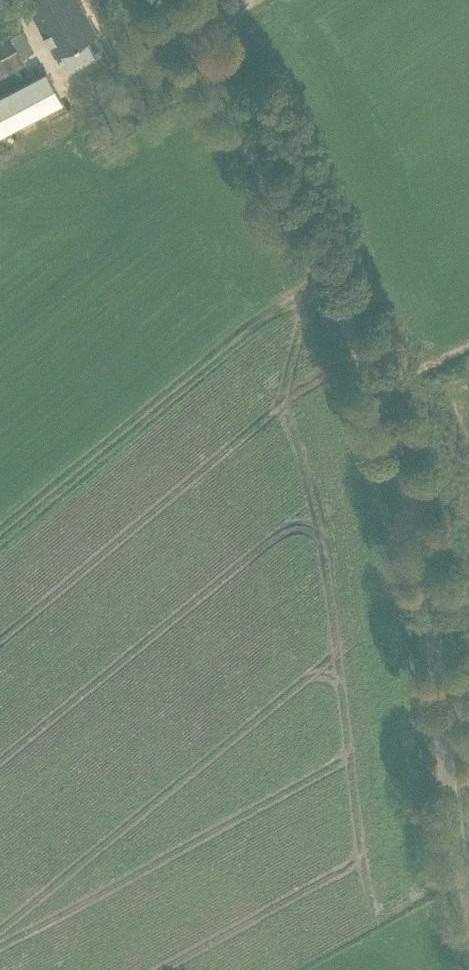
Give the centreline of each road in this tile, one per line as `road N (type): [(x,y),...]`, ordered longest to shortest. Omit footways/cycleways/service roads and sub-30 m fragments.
road 1 (unclassified): [(468,898),(435,643),(389,425),(346,322),(171,0)]

